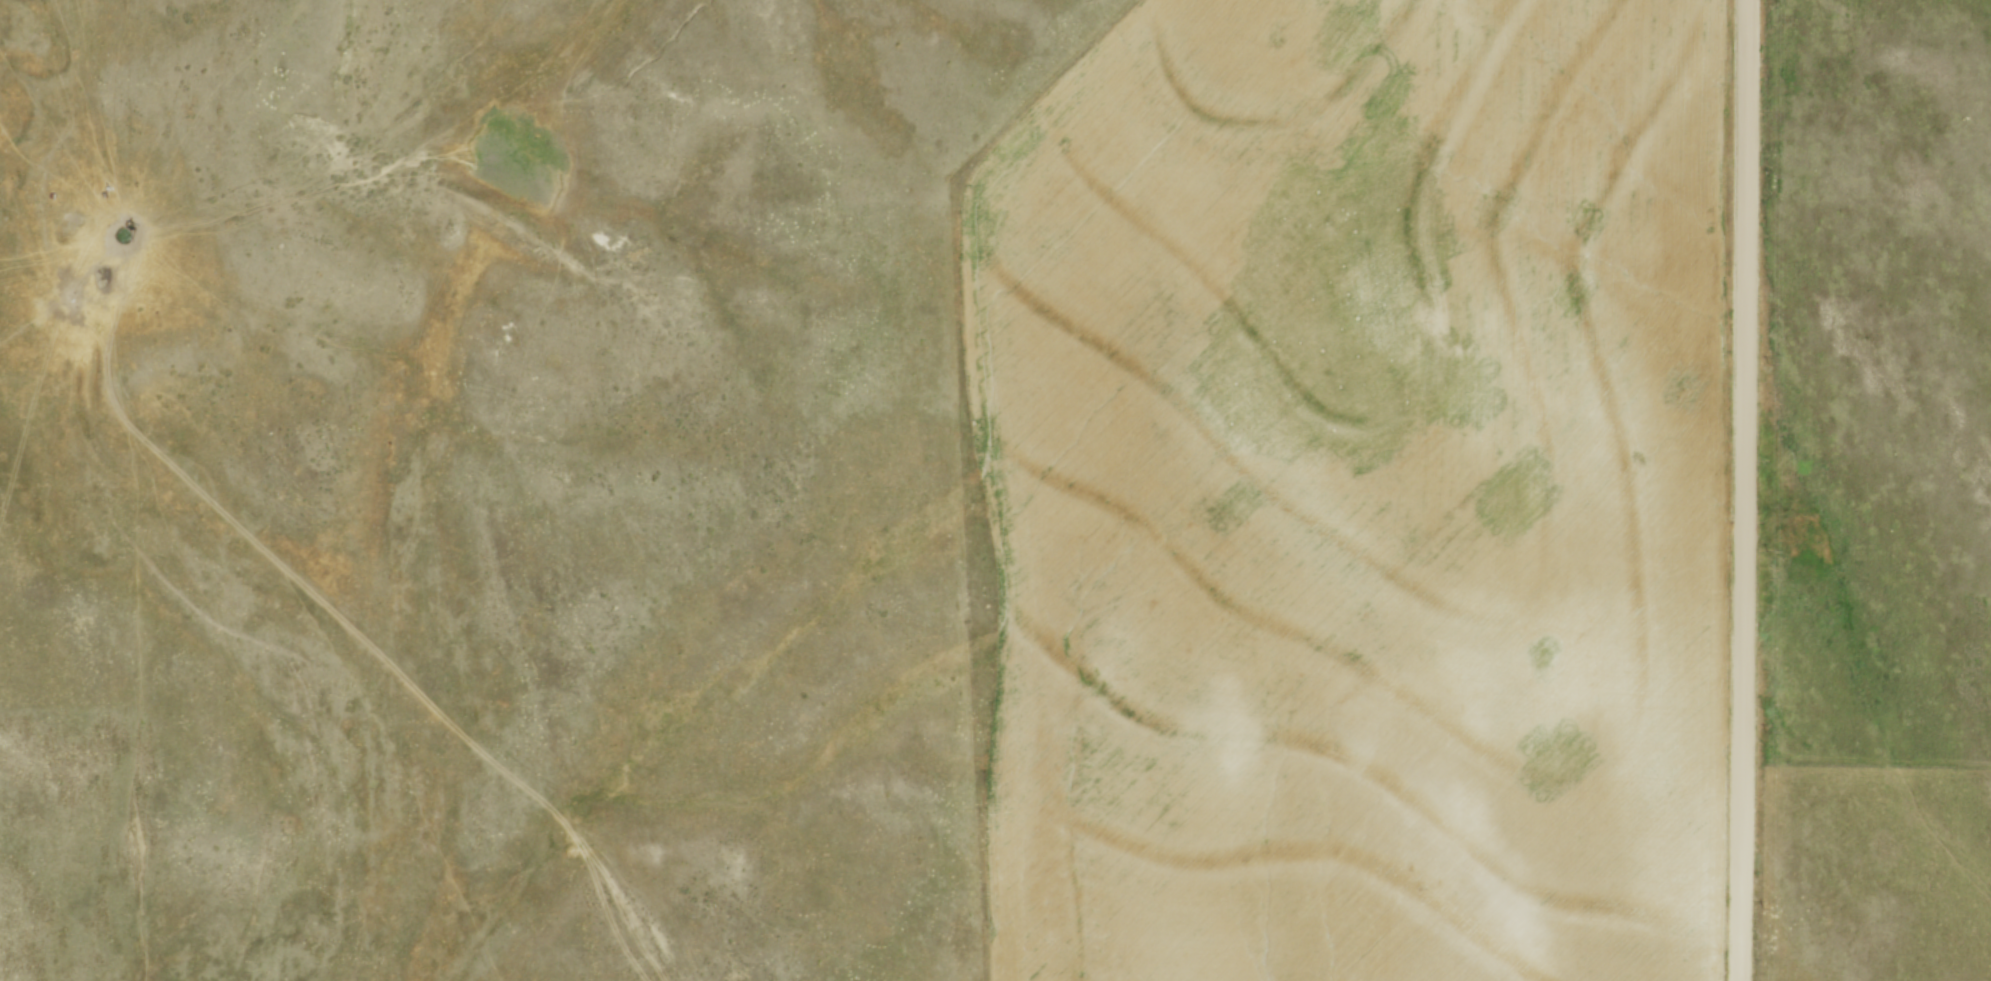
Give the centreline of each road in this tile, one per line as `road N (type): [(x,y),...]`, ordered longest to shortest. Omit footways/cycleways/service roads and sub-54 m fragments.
road 1 (residential): [(1739,980),(1747,0)]

